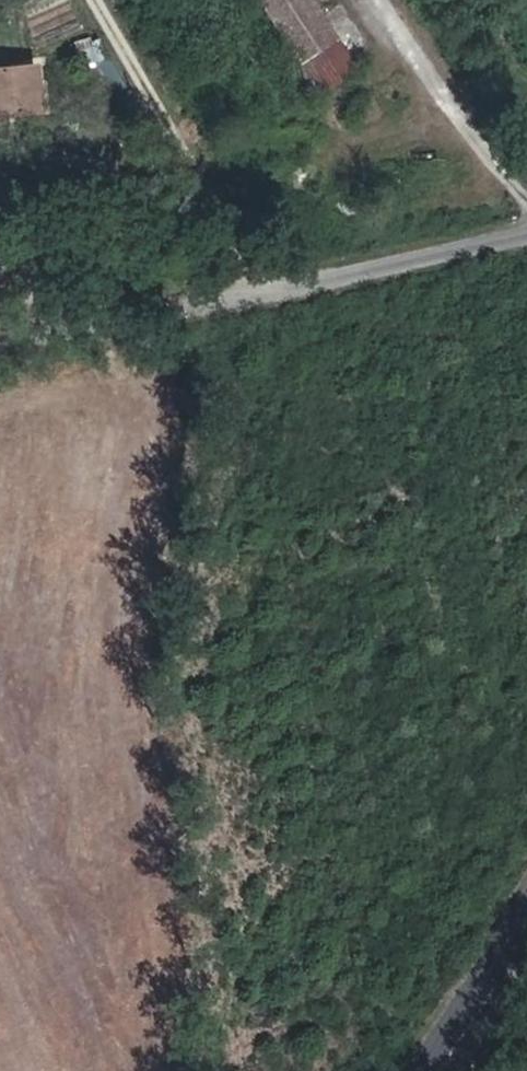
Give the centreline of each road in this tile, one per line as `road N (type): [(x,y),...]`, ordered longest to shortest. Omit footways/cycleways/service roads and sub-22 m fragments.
road 1 (track): [(526,262),(0,358)]
road 2 (unclassified): [(526,925),(427,1070)]

